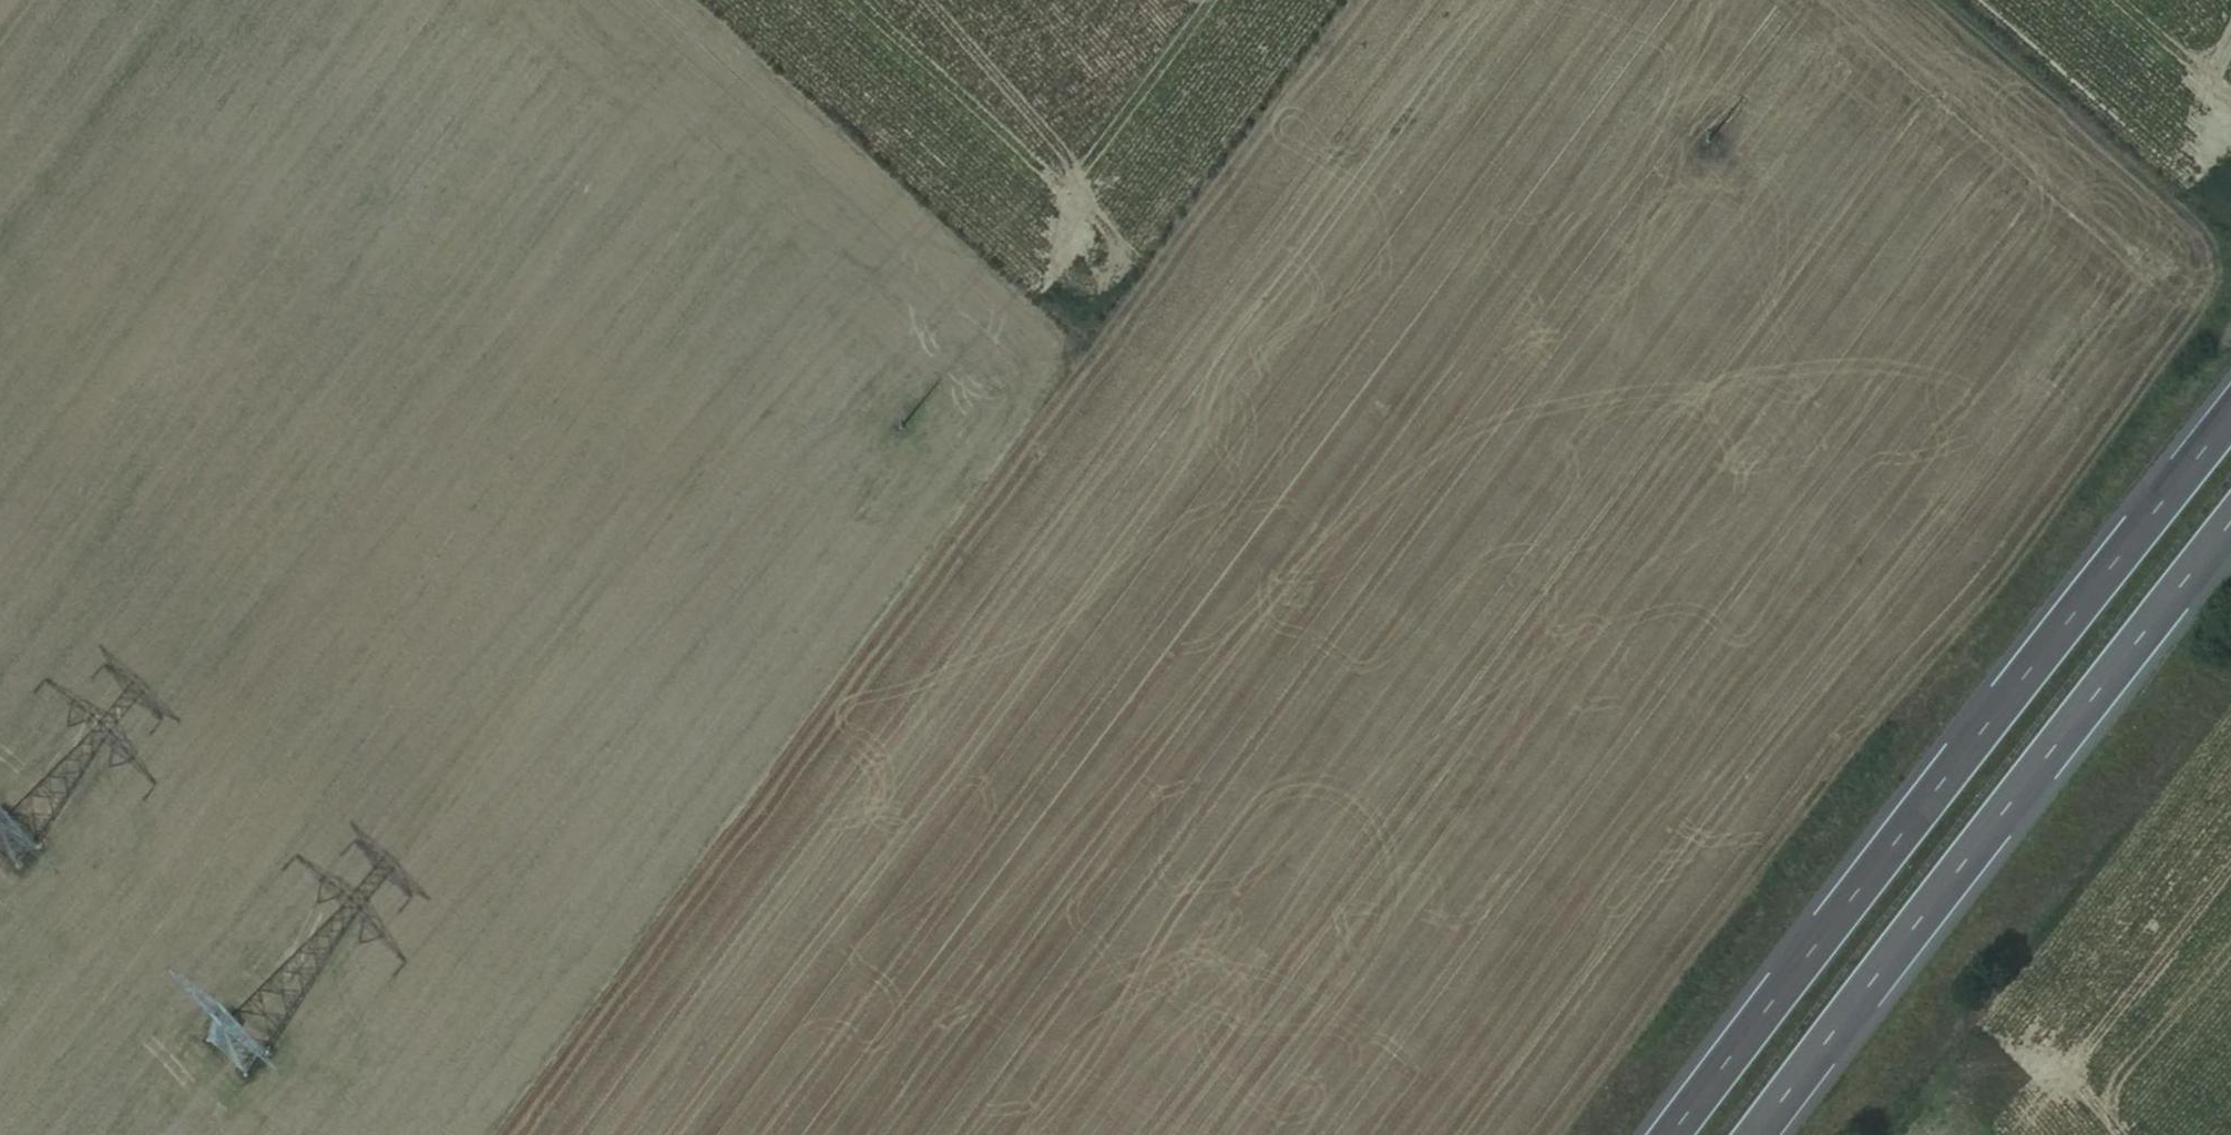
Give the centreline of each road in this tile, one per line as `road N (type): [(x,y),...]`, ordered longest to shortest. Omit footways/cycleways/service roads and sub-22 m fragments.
road 1 (motorway): [(2230,402),(1657,1134)]
road 2 (motorway): [(1758,1134),(2230,523)]

